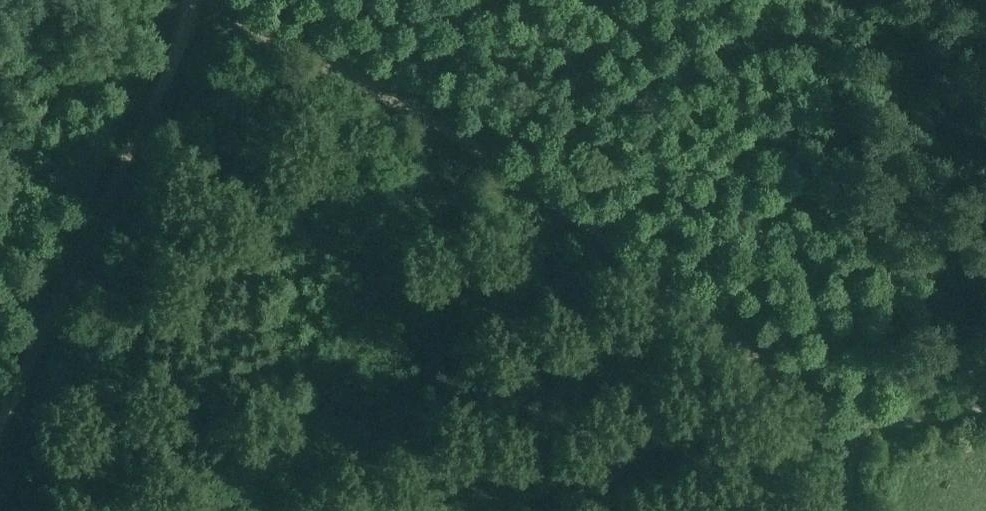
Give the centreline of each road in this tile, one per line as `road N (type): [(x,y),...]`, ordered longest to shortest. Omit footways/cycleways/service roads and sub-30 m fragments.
road 1 (track): [(205,0),(575,213),(850,424),(856,454),(846,510)]
road 2 (track): [(0,421),(197,0)]
road 3 (track): [(853,436),(985,401)]

